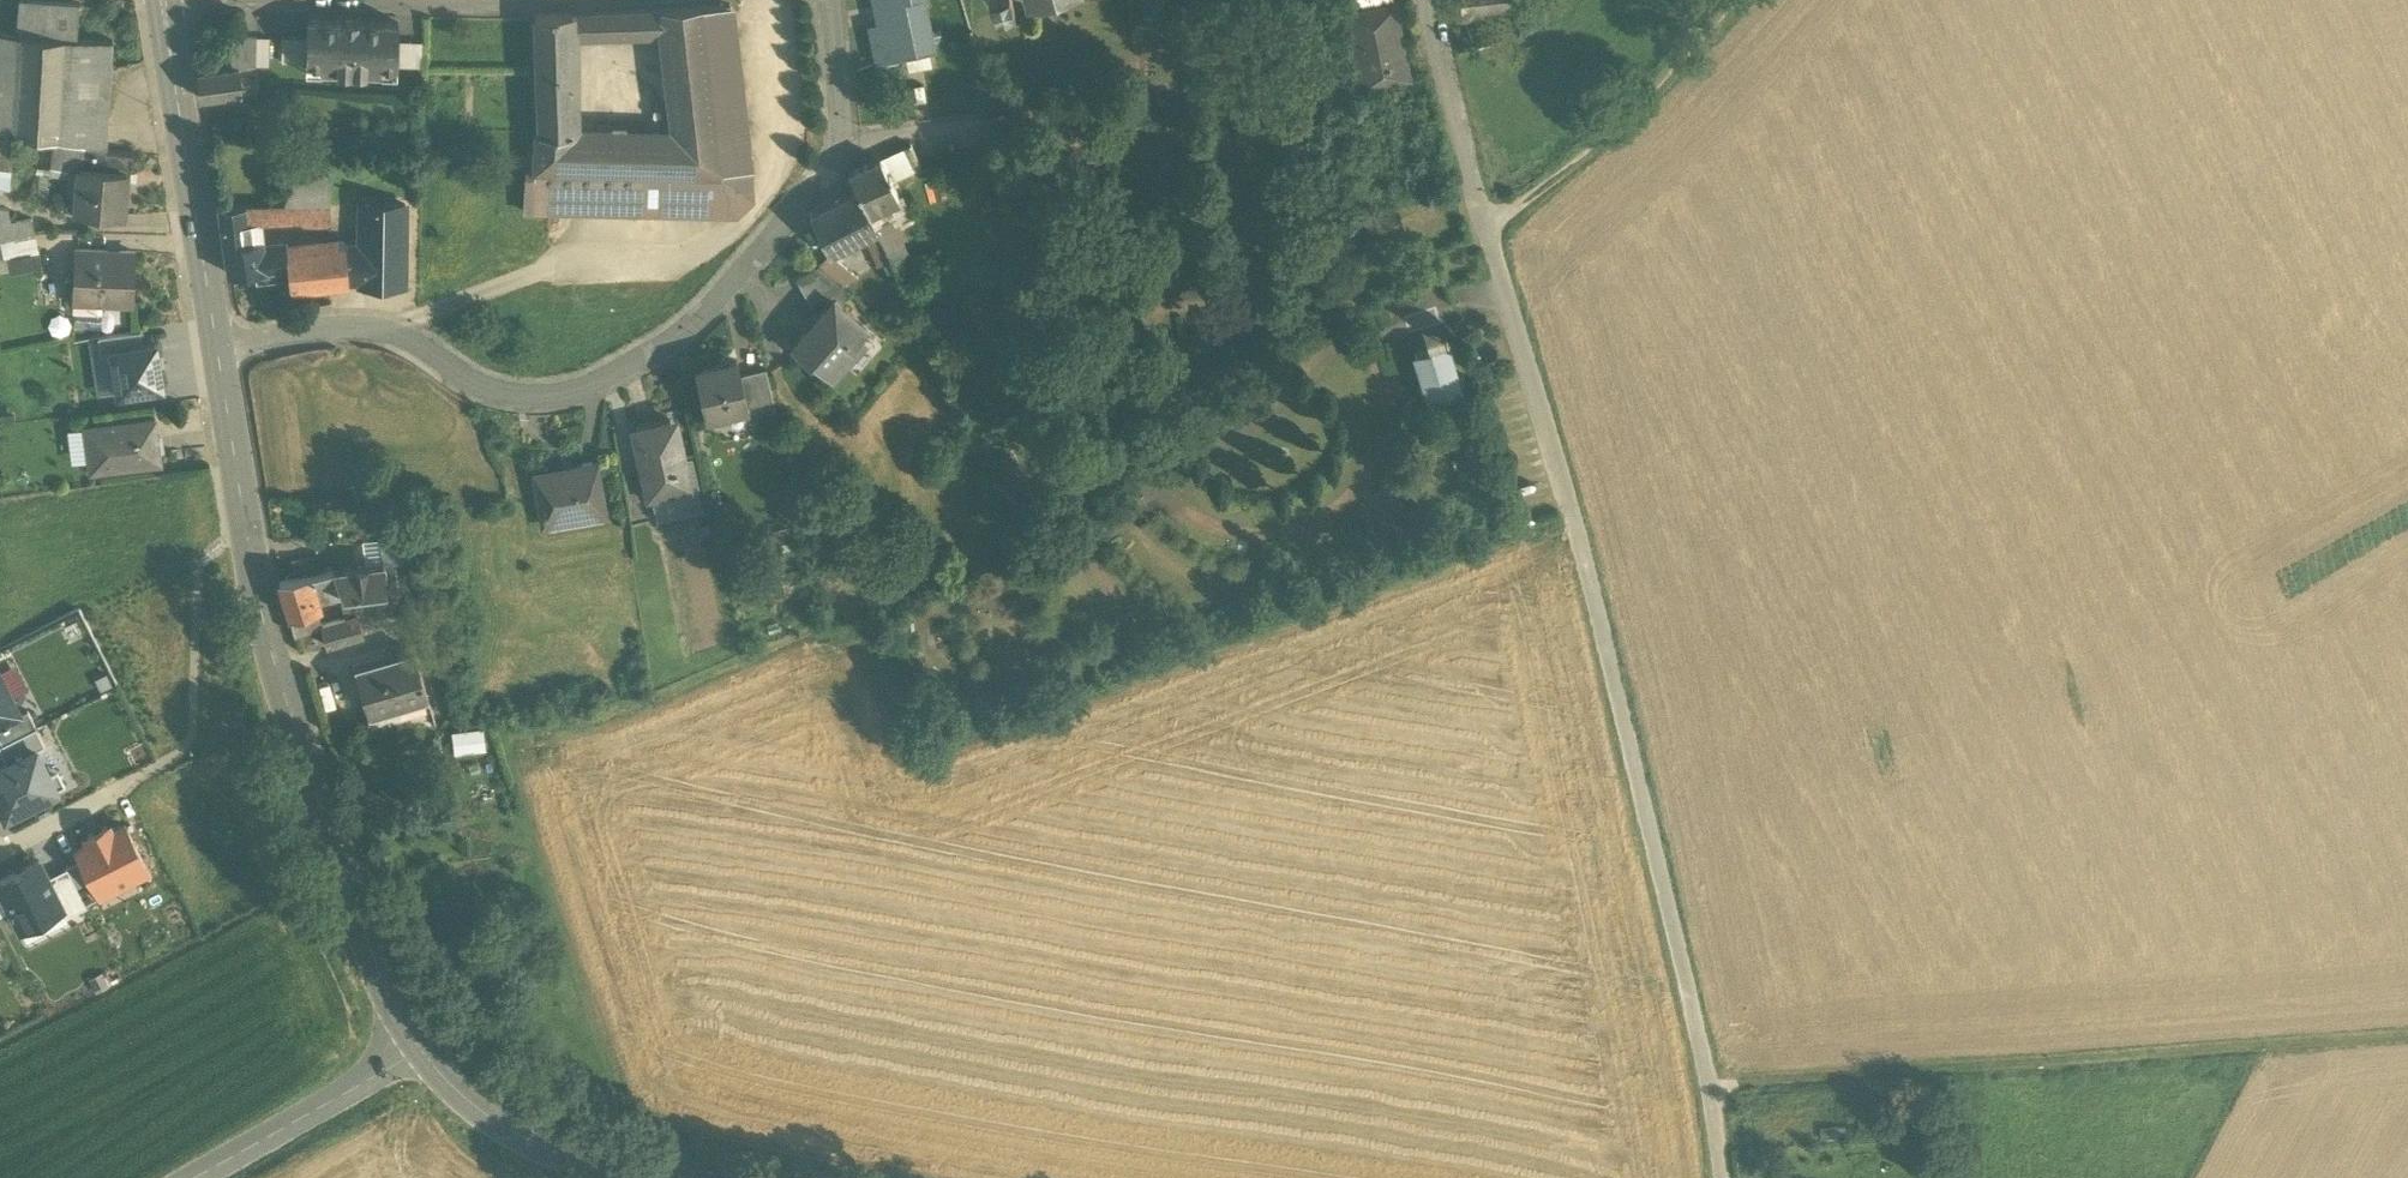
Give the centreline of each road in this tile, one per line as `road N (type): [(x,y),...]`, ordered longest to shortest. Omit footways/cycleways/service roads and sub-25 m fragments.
road 1 (residential): [(1719,1177),(1709,1088),(1611,660),(1484,225),(1429,0)]
road 2 (residential): [(217,354),(361,330),(392,337),(481,390),(519,399),(560,401),(620,382),(675,346),(726,294),(832,168),(840,119),(825,0)]
road 3 (secondary): [(426,1055),(394,999),(277,677),(217,354)]
road 4 (track): [(2407,1038),(1709,1088)]
road 5 (secondary): [(217,354),(158,0)]
road 6 (track): [(1484,225),(1537,200),(1578,165),(1742,0)]
road 7 (secondary): [(647,1177),(555,1157),(503,1129),(426,1055)]
road 8 (tertiary): [(201,1177),(426,1055)]
road 9 (track): [(2407,551),(2289,623)]
road 10 (residential): [(0,847),(121,788)]

